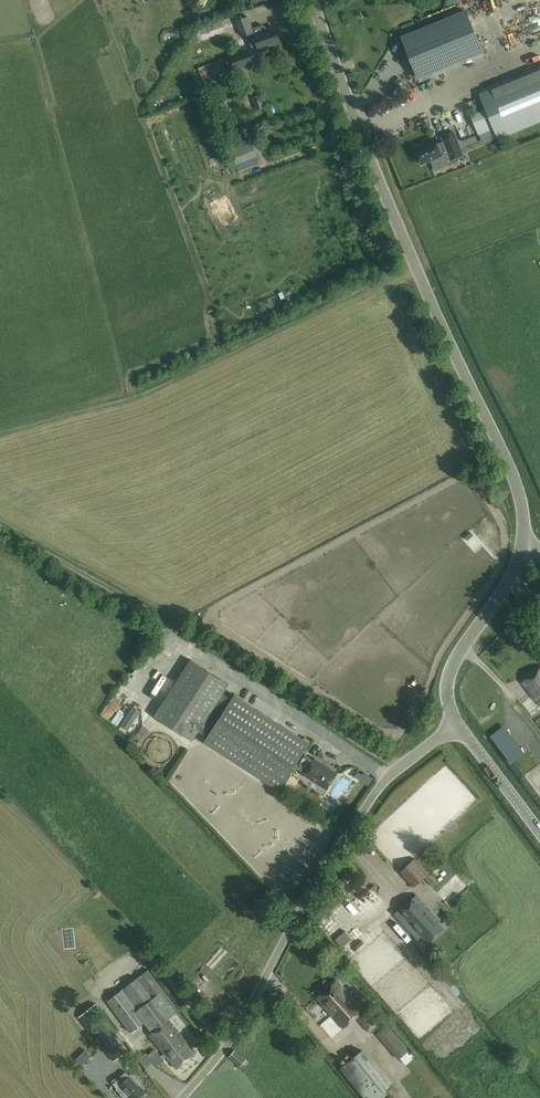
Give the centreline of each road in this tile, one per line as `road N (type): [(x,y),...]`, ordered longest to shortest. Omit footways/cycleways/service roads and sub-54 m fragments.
road 1 (unclassified): [(520,553),(517,486),(368,158),(310,0)]
road 2 (unclassified): [(182,1097),(236,1030),(379,786),(459,724)]
road 3 (track): [(0,529),(203,639),(398,767)]
road 4 (unclassified): [(459,724),(445,691),(450,665),(520,553)]
road 5 (unclassified): [(539,831),(459,724)]

